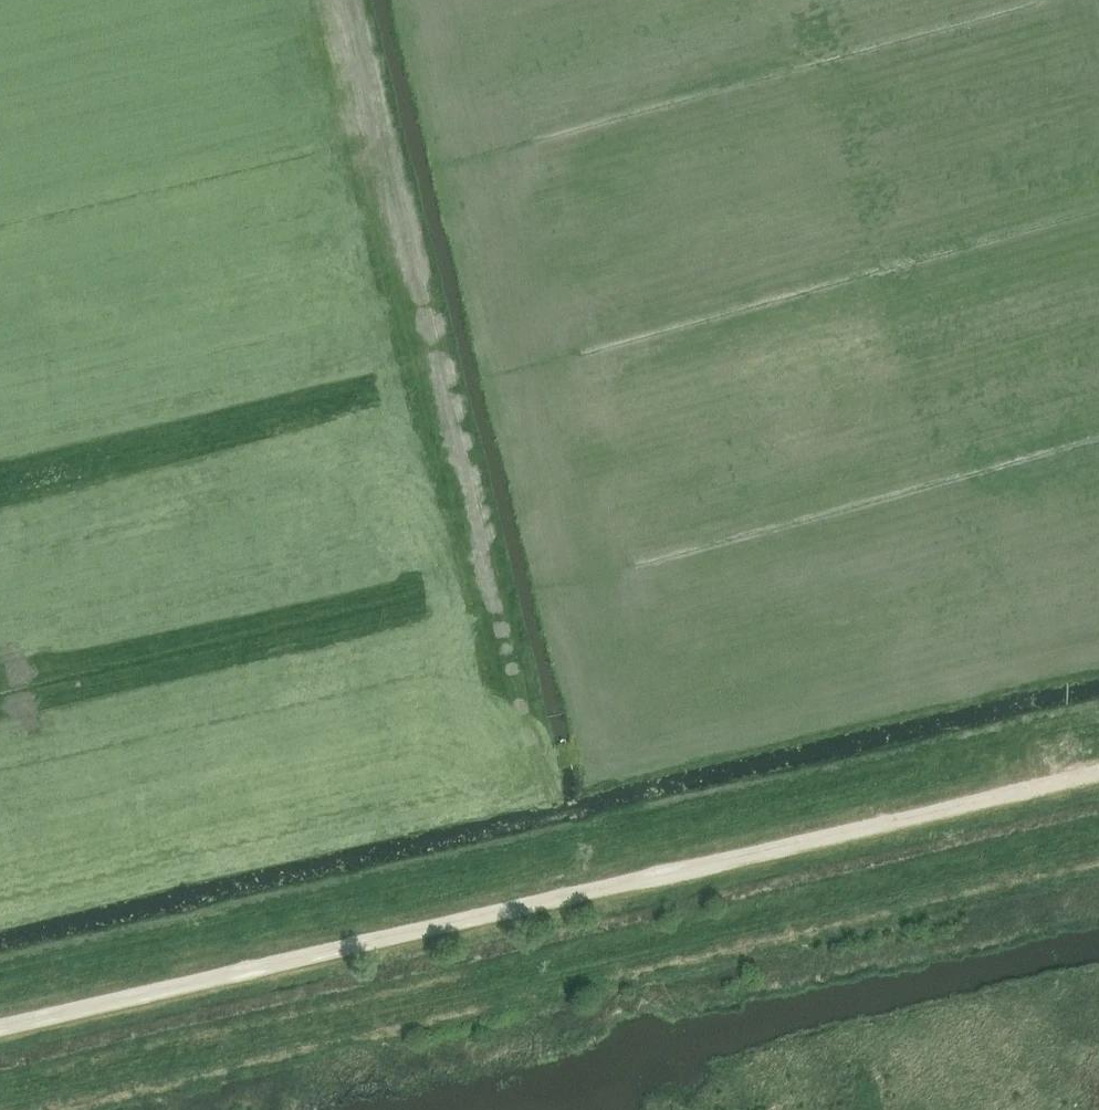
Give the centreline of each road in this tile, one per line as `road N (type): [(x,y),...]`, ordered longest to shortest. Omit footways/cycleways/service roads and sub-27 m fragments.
road 1 (track): [(1098,774),(0,1028)]

